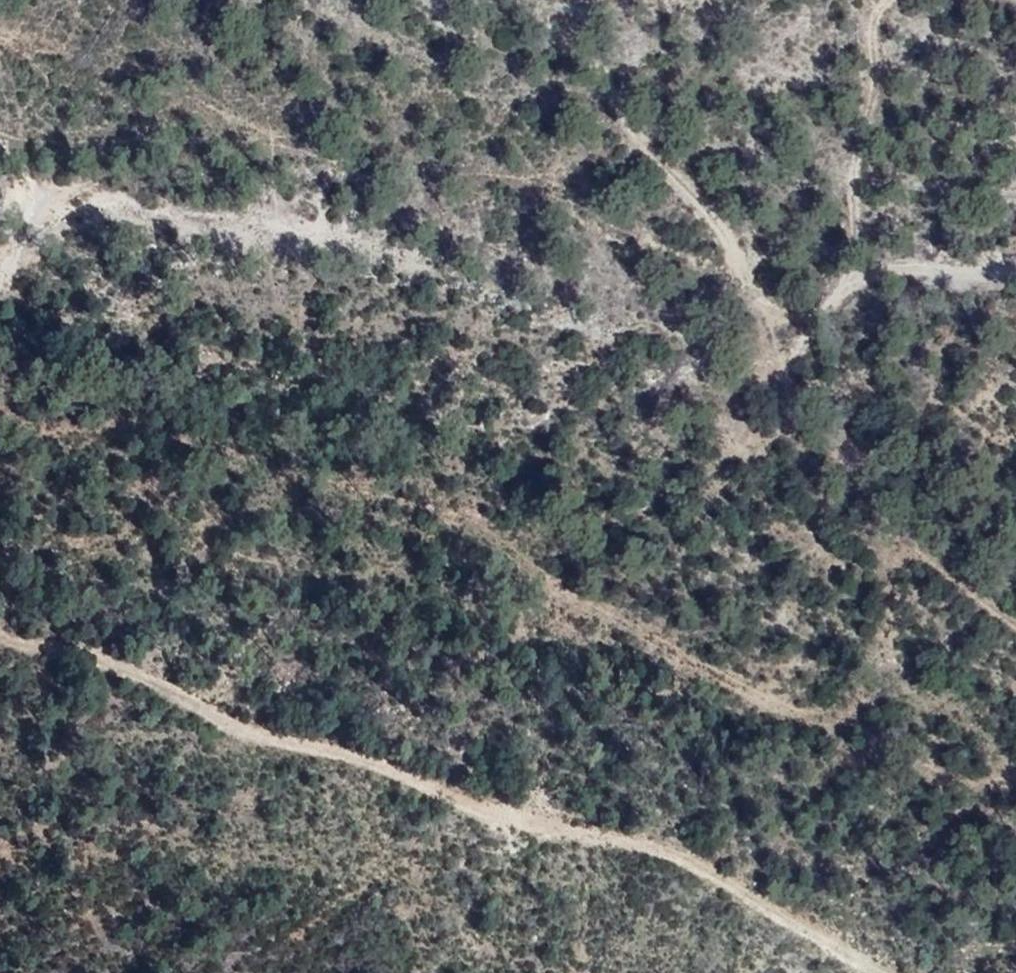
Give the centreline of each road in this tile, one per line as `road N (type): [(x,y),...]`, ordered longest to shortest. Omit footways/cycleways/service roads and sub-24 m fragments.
road 1 (track): [(538,0),(554,7),(768,308),(814,317),(851,292),(1015,261)]

